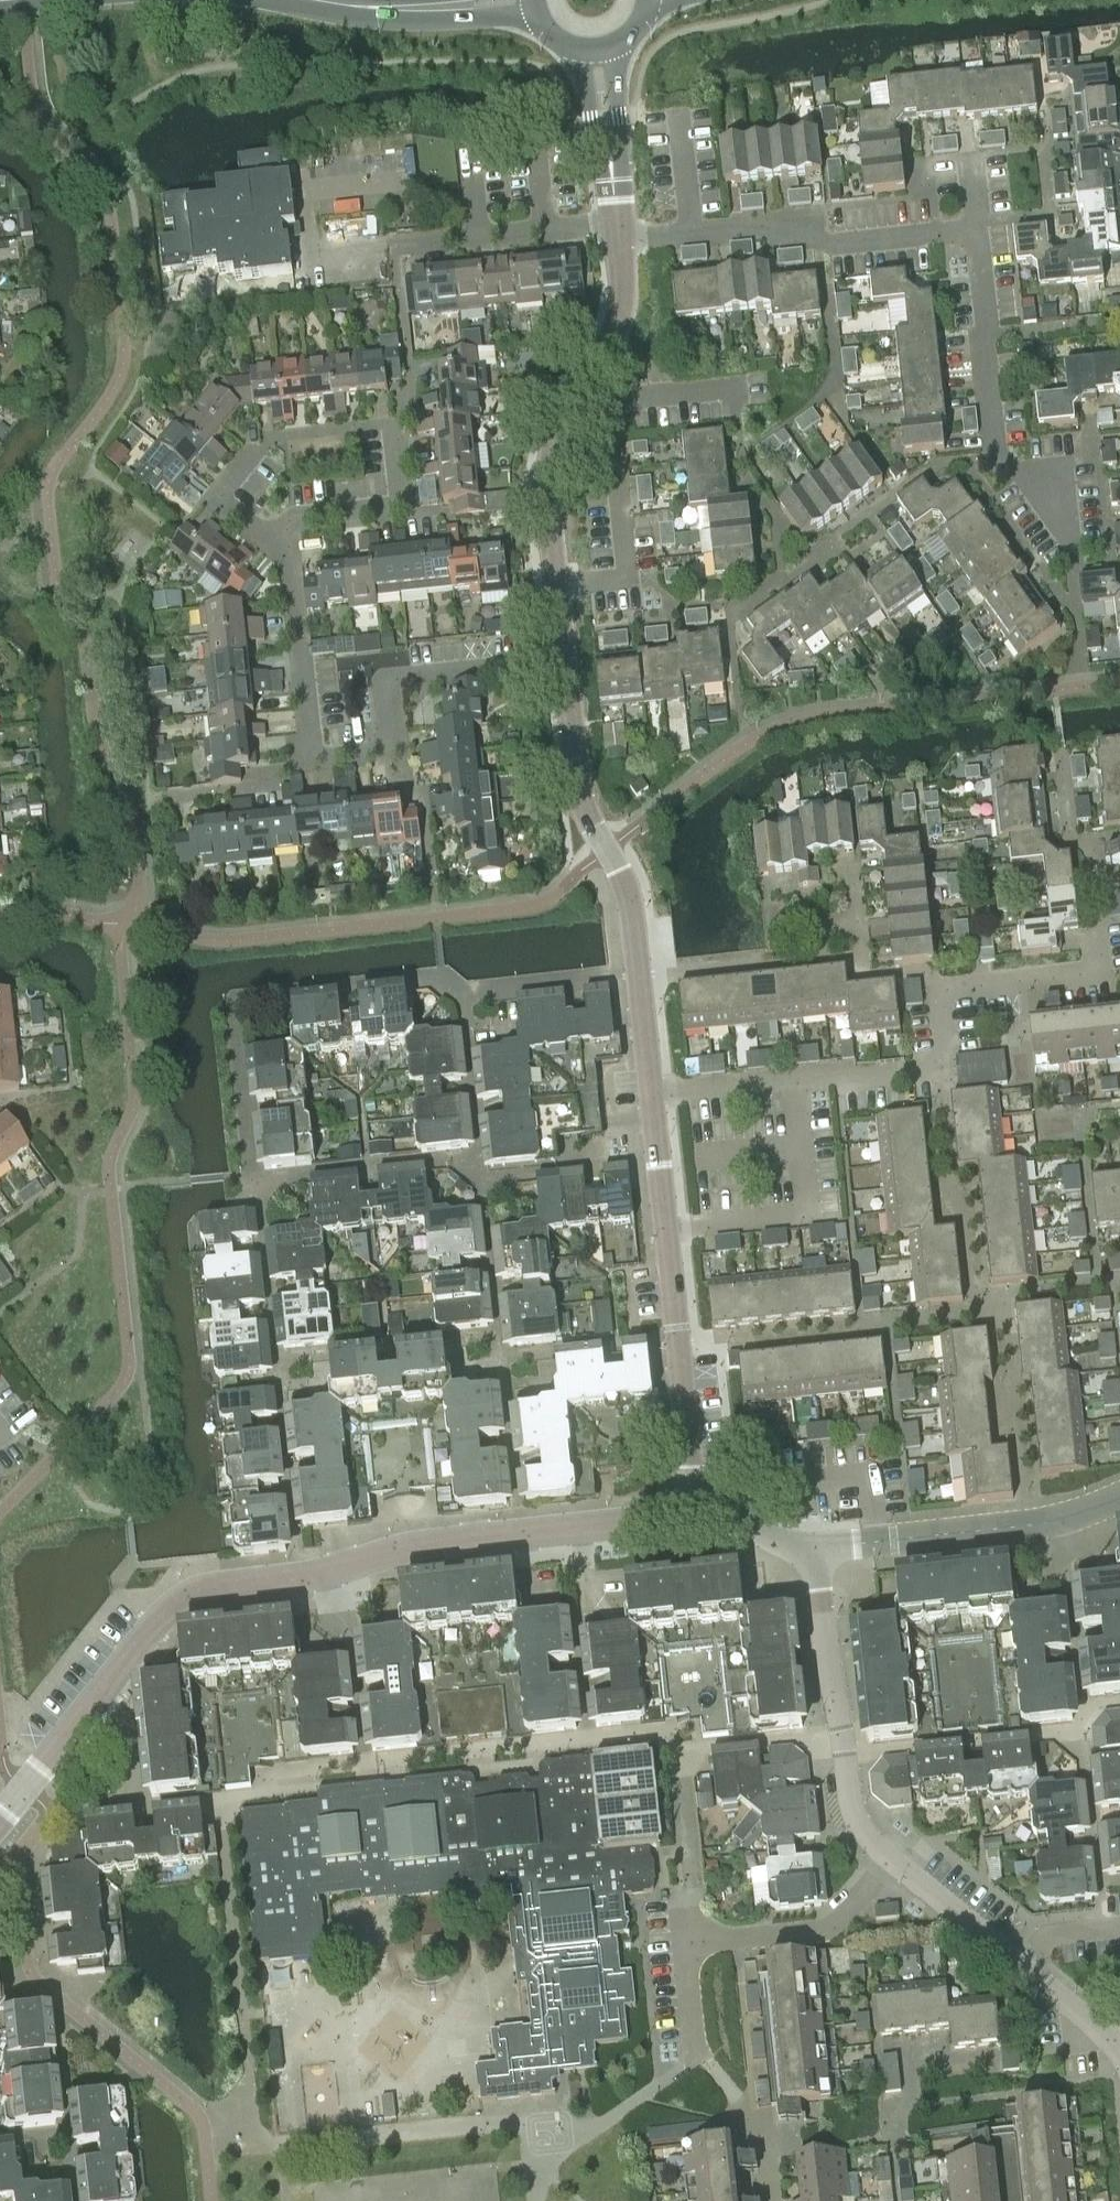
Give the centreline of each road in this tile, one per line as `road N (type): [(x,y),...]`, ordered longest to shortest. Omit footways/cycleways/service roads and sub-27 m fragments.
road 1 (tertiary): [(0,1819),(152,1628),(212,1587),(299,1579),(410,1549),(671,1519),(690,1500)]
road 2 (residential): [(945,991),(1108,975),(1093,851),(1068,835),(1061,761)]
road 3 (tertiary): [(556,587),(547,480),(553,447),(563,414),(616,333),(624,304),(620,232)]
road 4 (residential): [(556,587),(628,580),(612,428),(619,410),(639,398),(740,387)]
road 5 (residential): [(620,232),(762,223),(841,245),(977,230)]
road 6 (residential): [(1077,559),(1021,475),(996,457),(977,230)]
road 7 (tertiary): [(639,978),(627,885),(587,810),(563,658)]
road 8 (residential): [(891,1857),(855,1815),(813,1549)]
road 9 (residential): [(813,1549),(1027,1526),(1119,1499)]
road 10 (tertiary): [(690,1500),(667,1228)]
road 11 (residential): [(391,425),(259,442),(215,497),(272,536)]
road 12 (residential): [(398,290),(394,246),(620,232)]
road 13 (residential): [(932,1069),(949,1202),(964,1223),(973,1318)]
road 14 (residential): [(563,658),(385,679),(393,754)]
road 15 (residential): [(684,1943),(832,1928),(891,1857)]
road 16 (residential): [(310,763),(291,566),(272,536)]
road 17 (residential): [(639,978),(863,956)]
road 18 (residential): [(667,1228),(814,1215),(805,1143)]
road 19 (residential): [(272,536),(298,517),(401,505),(391,425)]
road 20 (residential): [(1027,1975),(891,1857)]
road 21 (residential): [(310,763),(258,789),(155,801)]
road 22 (residential): [(433,891),(423,811),(393,754)]
road 23 (residential): [(655,1096),(798,1082)]
road 24 (tertiary): [(392,8),(535,14)]
road 25 (residential): [(798,1082),(932,1069)]
road 26 (tertiary): [(667,1228),(655,1096)]
road 27 (residential): [(690,1500),(813,1549)]
road 28 (residential): [(1119,2056),(1027,1975)]

